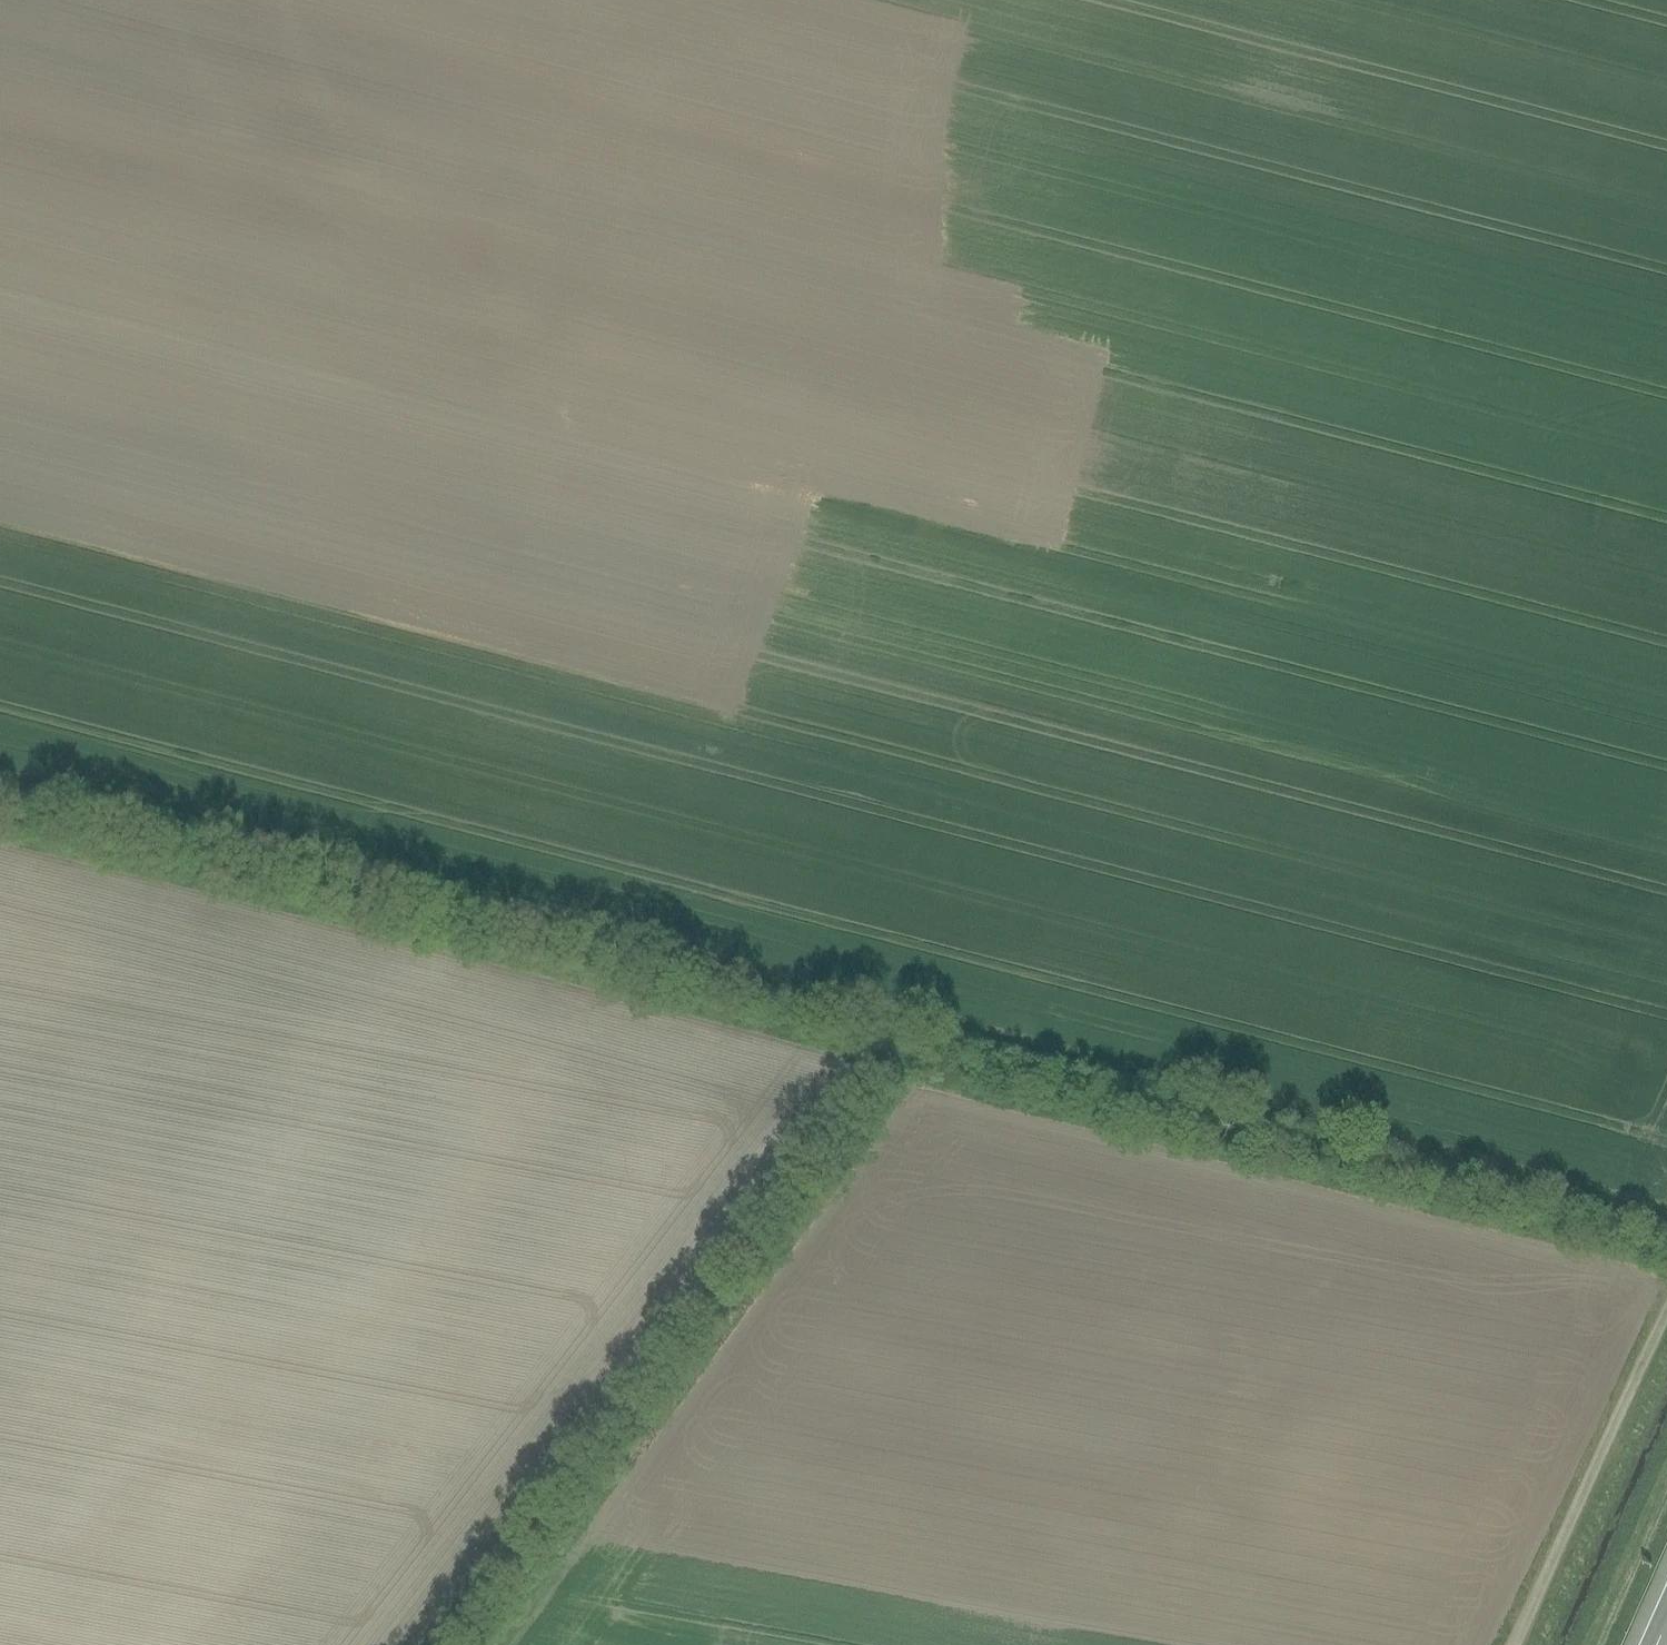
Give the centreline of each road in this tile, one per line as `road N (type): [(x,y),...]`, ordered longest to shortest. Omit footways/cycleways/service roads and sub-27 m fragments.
road 1 (track): [(1666,1318),(1518,1644)]

